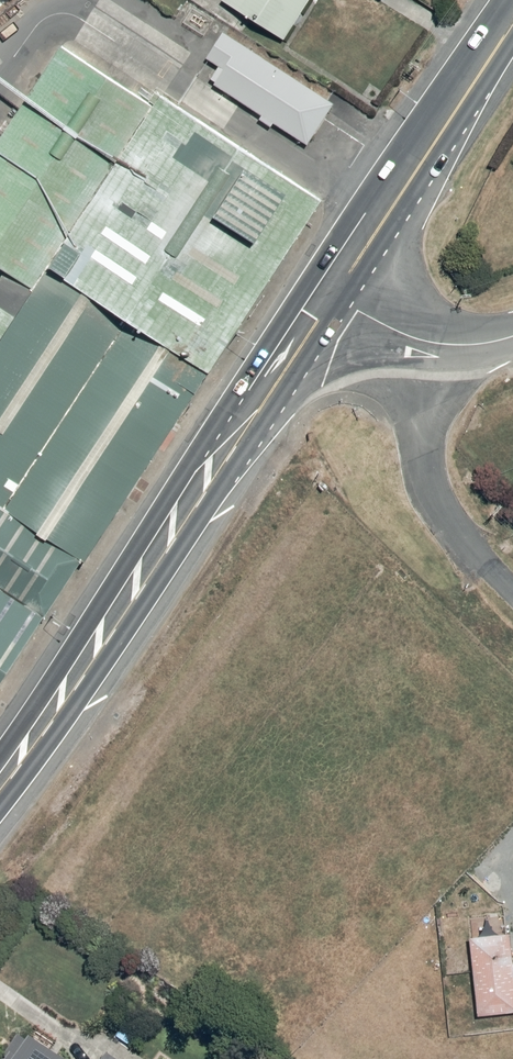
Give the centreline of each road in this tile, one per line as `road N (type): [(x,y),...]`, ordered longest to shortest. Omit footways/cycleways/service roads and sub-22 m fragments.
road 1 (primary): [(337,297),(0,754)]
road 2 (primary): [(512,29),(337,297)]
road 3 (unclassified): [(512,604),(425,516),(421,341)]

